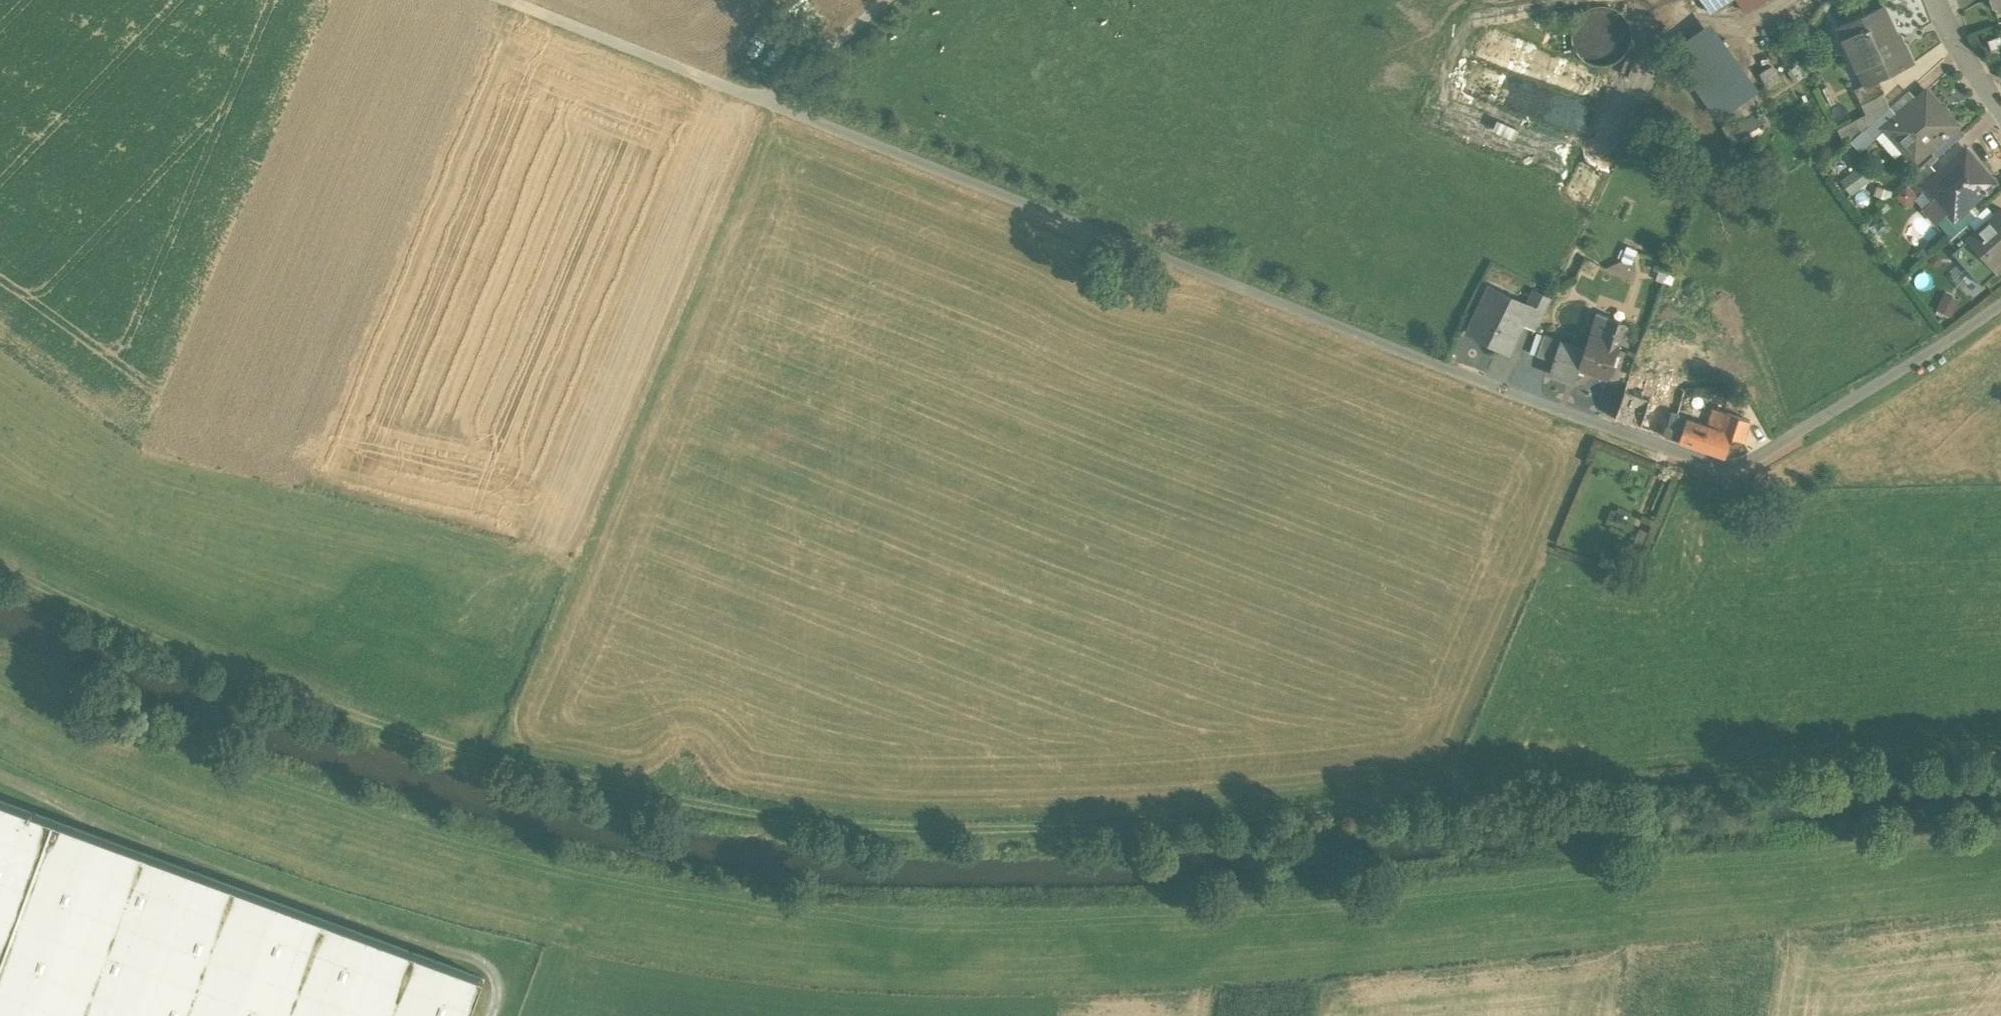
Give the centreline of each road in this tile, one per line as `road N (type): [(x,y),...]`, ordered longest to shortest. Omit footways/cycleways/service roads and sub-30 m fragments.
road 1 (track): [(0,561),(241,673),(354,715),(521,767),(716,814),(851,835),(1130,835),(2000,763)]
road 2 (residential): [(886,0),(772,96),(1437,364),(1736,467),(2000,300)]
road 3 (track): [(507,0),(772,96)]
road 4 (residential): [(2000,111),(1942,0)]

